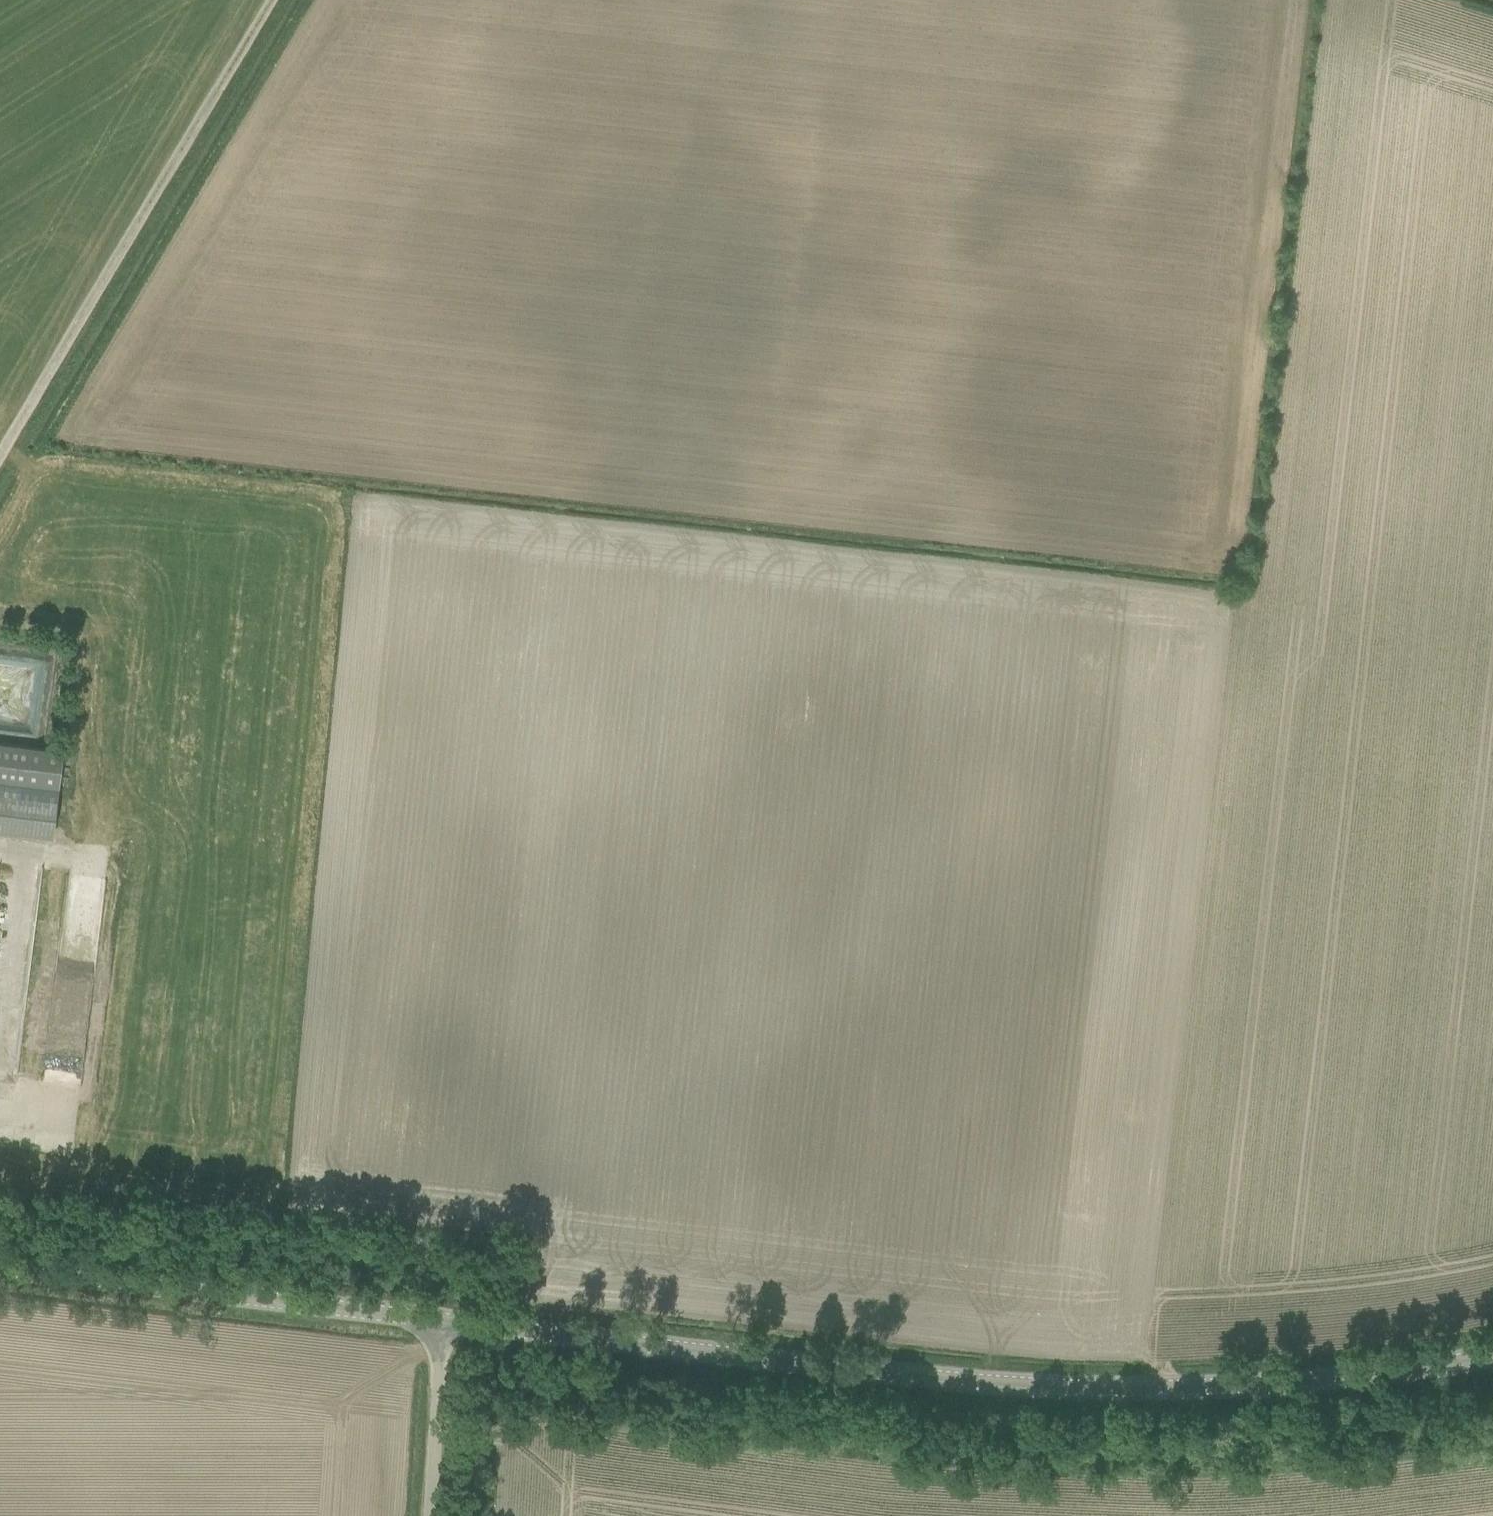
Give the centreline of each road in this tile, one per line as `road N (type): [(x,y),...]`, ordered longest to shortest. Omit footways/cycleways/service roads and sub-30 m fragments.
road 1 (tertiary): [(440,1320),(1050,1390),(1350,1378),(1492,1356)]
road 2 (tertiary): [(0,1268),(440,1320)]
road 3 (unclassified): [(427,1515),(440,1320)]

